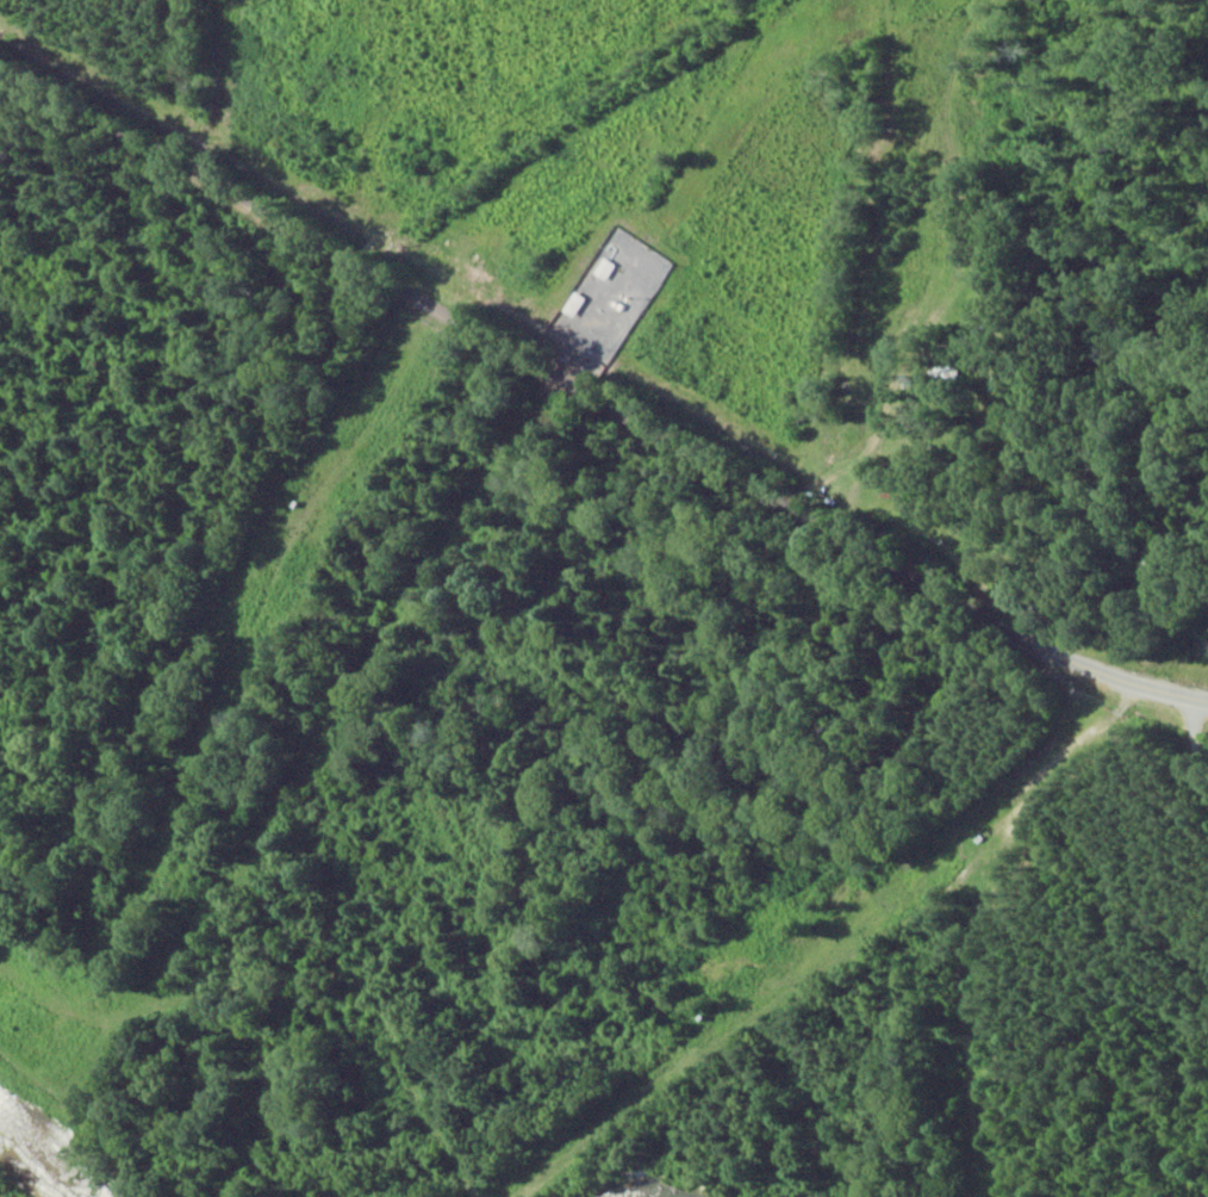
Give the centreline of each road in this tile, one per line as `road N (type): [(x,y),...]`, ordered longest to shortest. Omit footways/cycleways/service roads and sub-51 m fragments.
road 1 (residential): [(1207,737),(1101,712),(622,479),(189,229),(0,150)]

